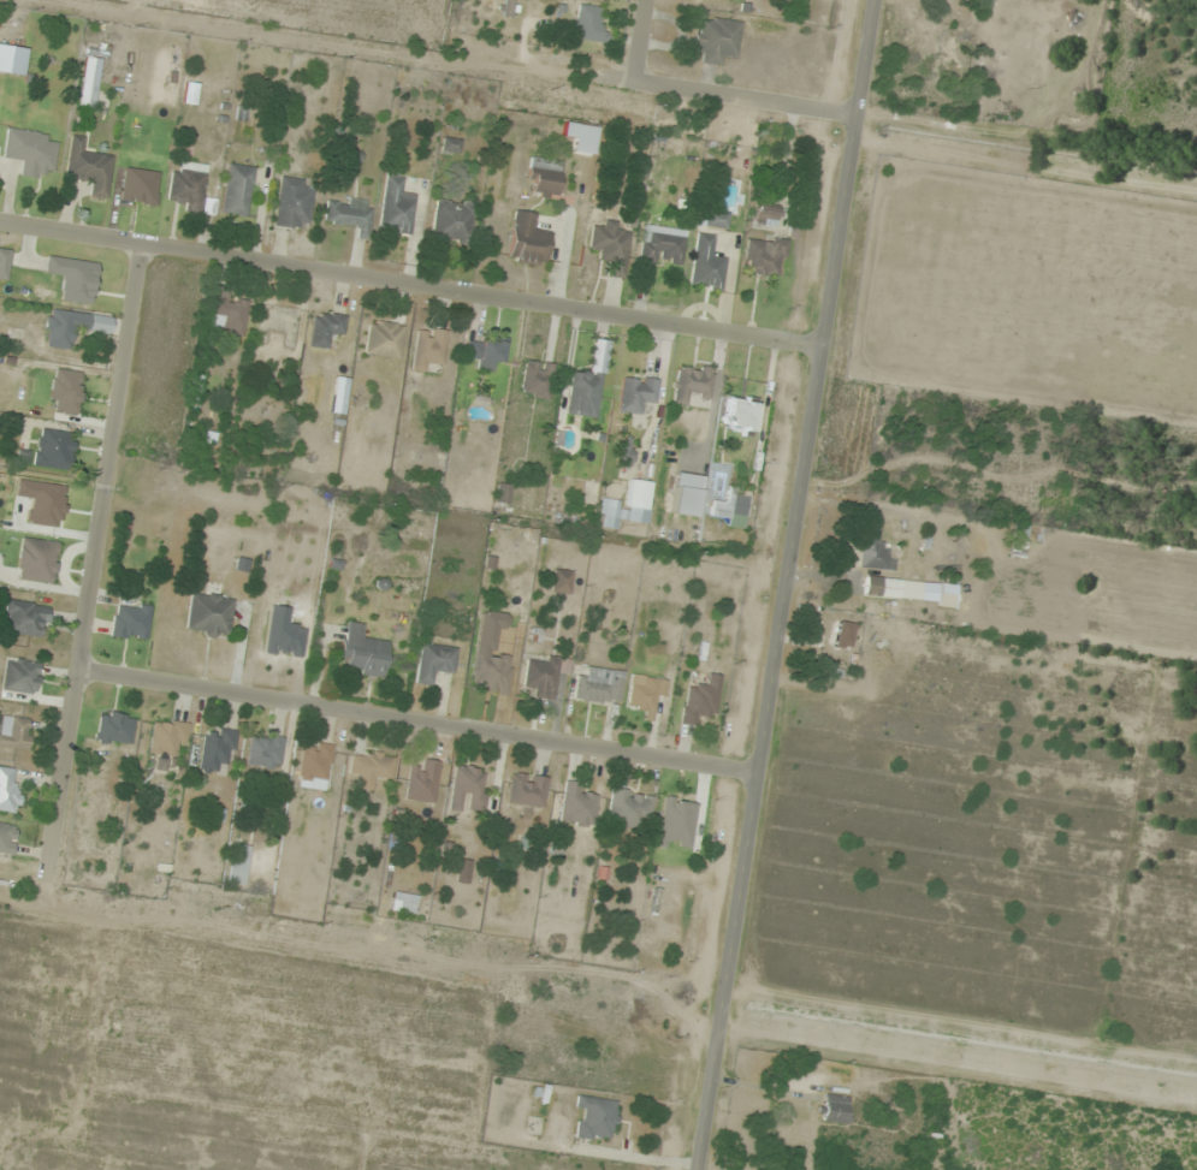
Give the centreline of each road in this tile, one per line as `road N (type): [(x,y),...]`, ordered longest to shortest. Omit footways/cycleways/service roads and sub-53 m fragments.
road 1 (tertiary): [(695,1169),(874,0)]
road 2 (residential): [(822,345),(0,220)]
road 3 (residential): [(754,772),(73,671)]
road 4 (residential): [(142,238),(49,879)]
road 5 (residential): [(854,114),(634,78)]

